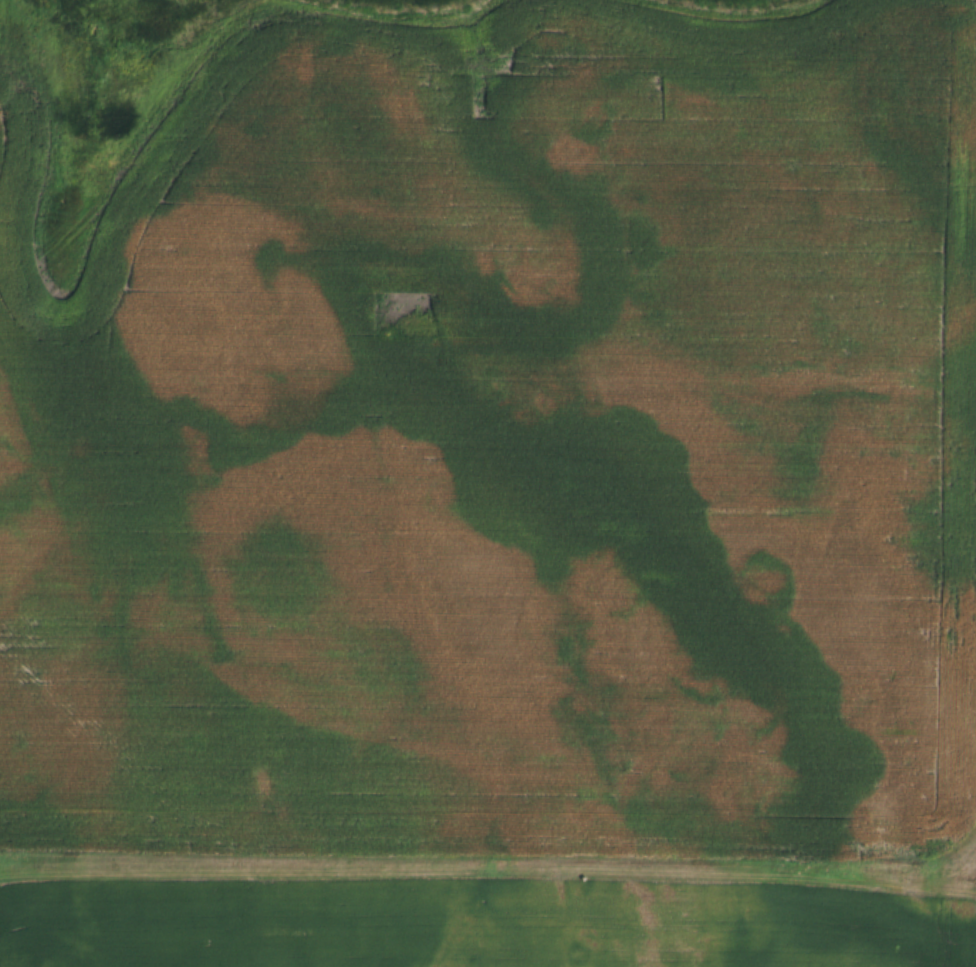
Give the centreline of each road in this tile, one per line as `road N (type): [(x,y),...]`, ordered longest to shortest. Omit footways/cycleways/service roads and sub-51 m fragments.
road 1 (residential): [(0,875),(672,874),(975,890)]

